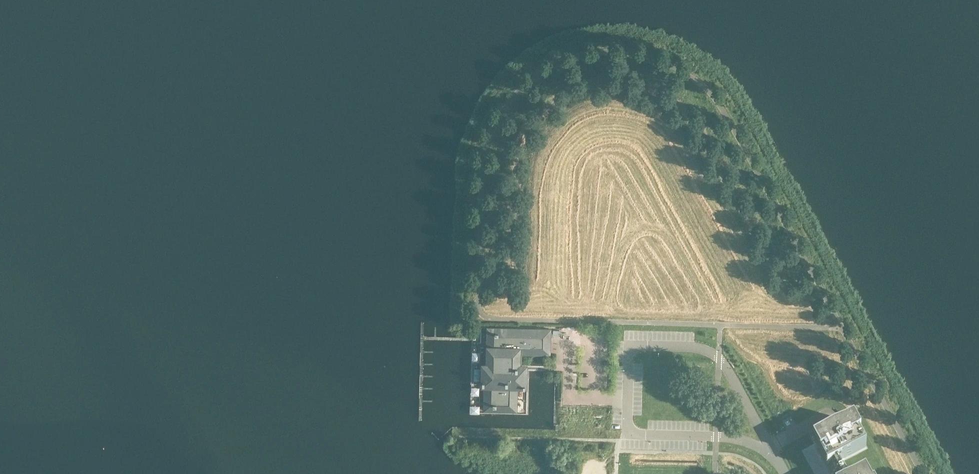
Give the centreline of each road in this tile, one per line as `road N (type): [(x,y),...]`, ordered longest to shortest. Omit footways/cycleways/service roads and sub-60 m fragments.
road 1 (residential): [(718,355),(781,467)]

